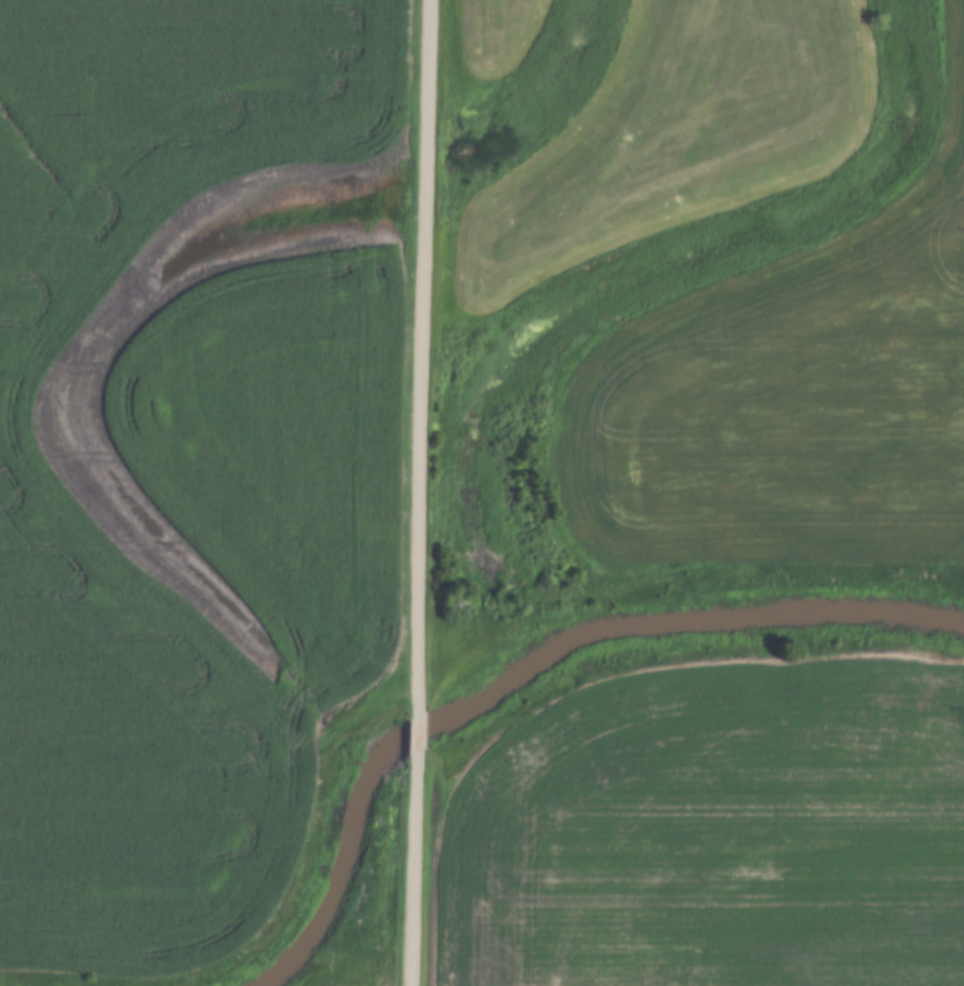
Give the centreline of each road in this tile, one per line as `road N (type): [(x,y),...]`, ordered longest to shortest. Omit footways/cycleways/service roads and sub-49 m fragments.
road 1 (residential): [(427,0),(415,711)]
road 2 (residential): [(415,753),(409,985)]

